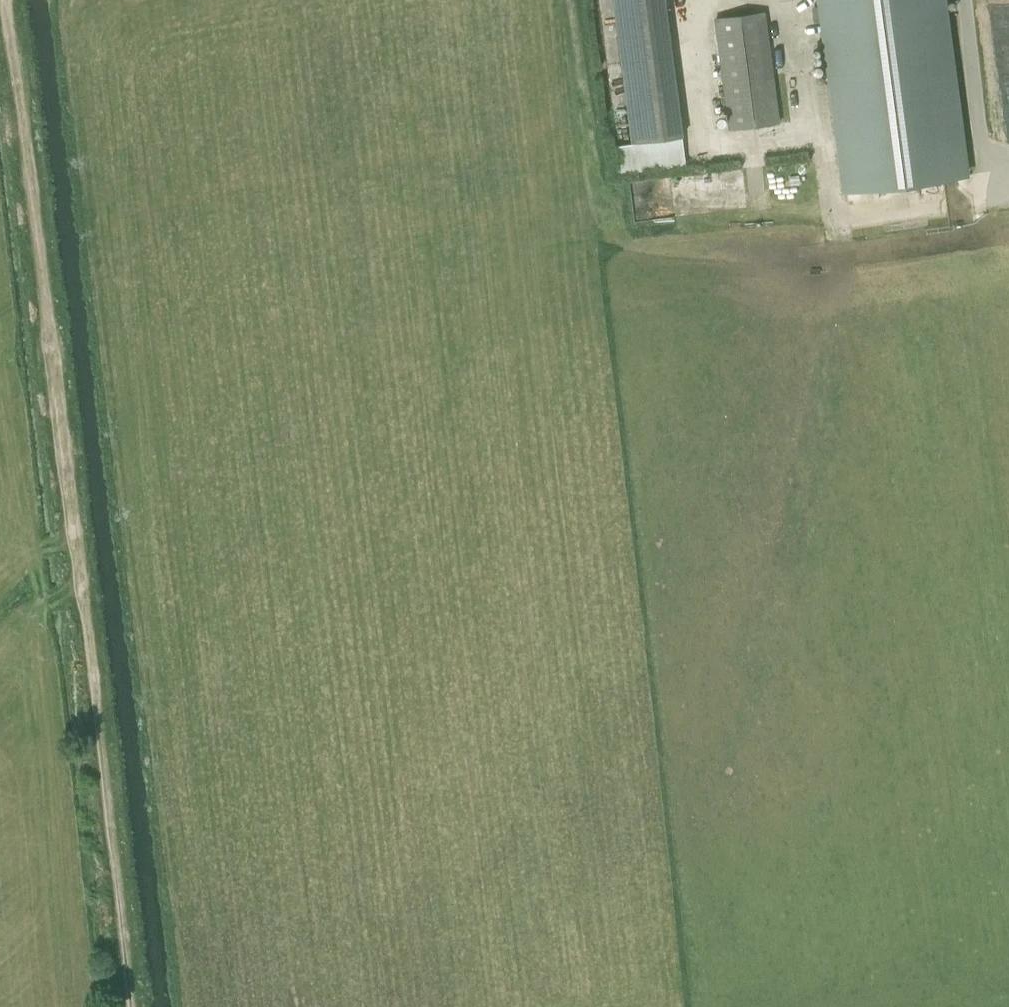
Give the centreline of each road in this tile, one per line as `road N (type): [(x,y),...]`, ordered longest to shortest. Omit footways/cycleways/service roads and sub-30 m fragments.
road 1 (track): [(131,1006),(5,0)]

